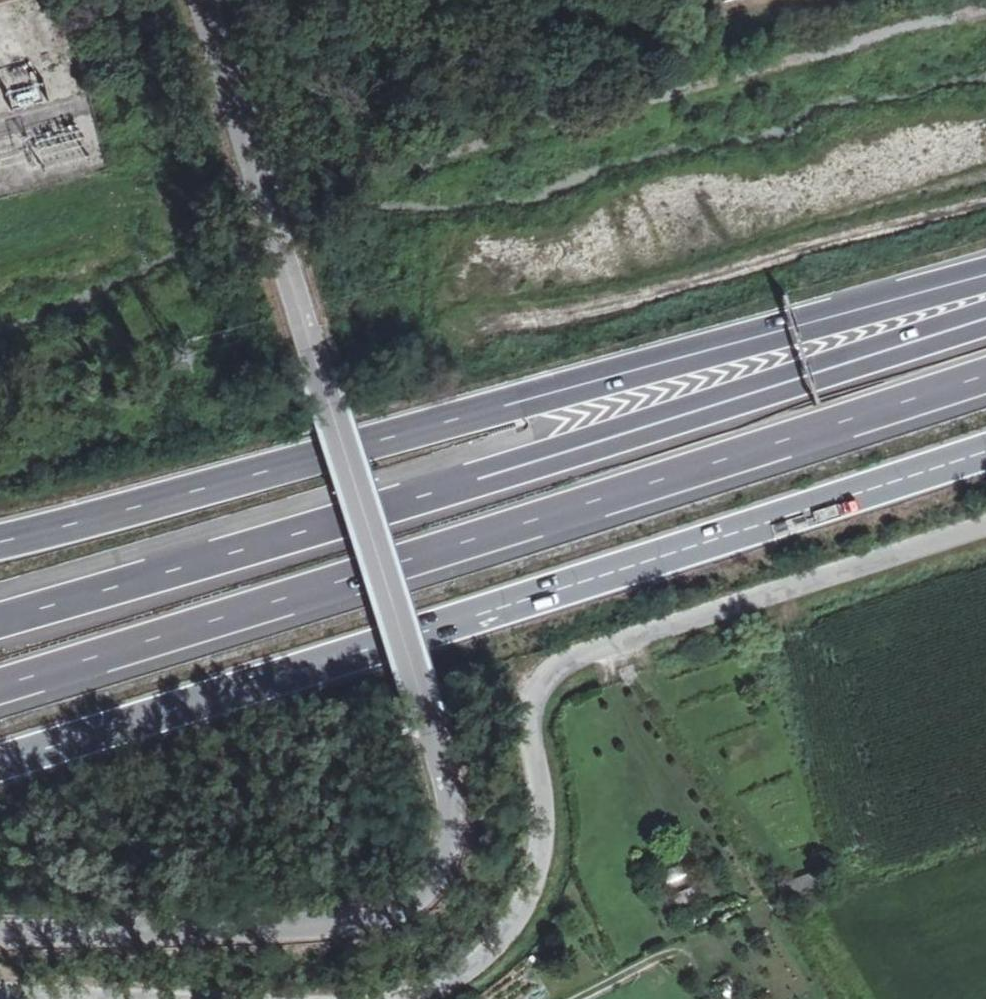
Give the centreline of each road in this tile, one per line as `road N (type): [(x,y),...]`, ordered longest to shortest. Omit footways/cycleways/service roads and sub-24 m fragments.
road 1 (motorway): [(0,688),(985,378)]
road 2 (trunk): [(0,764),(985,454)]
road 3 (motorway): [(985,314),(816,373),(0,619)]
road 4 (trunk): [(985,282),(0,543)]
road 5 (unclassified): [(0,936),(351,929),(409,912),(430,894),(451,834),(451,795),(331,416)]
road 6 (unclassified): [(985,528),(565,661),(538,690),(532,714),(543,847),(530,892),(483,959),(415,998)]
road 7 (residential): [(201,0),(331,416)]
road 8 (unclassified): [(152,998),(0,993)]

